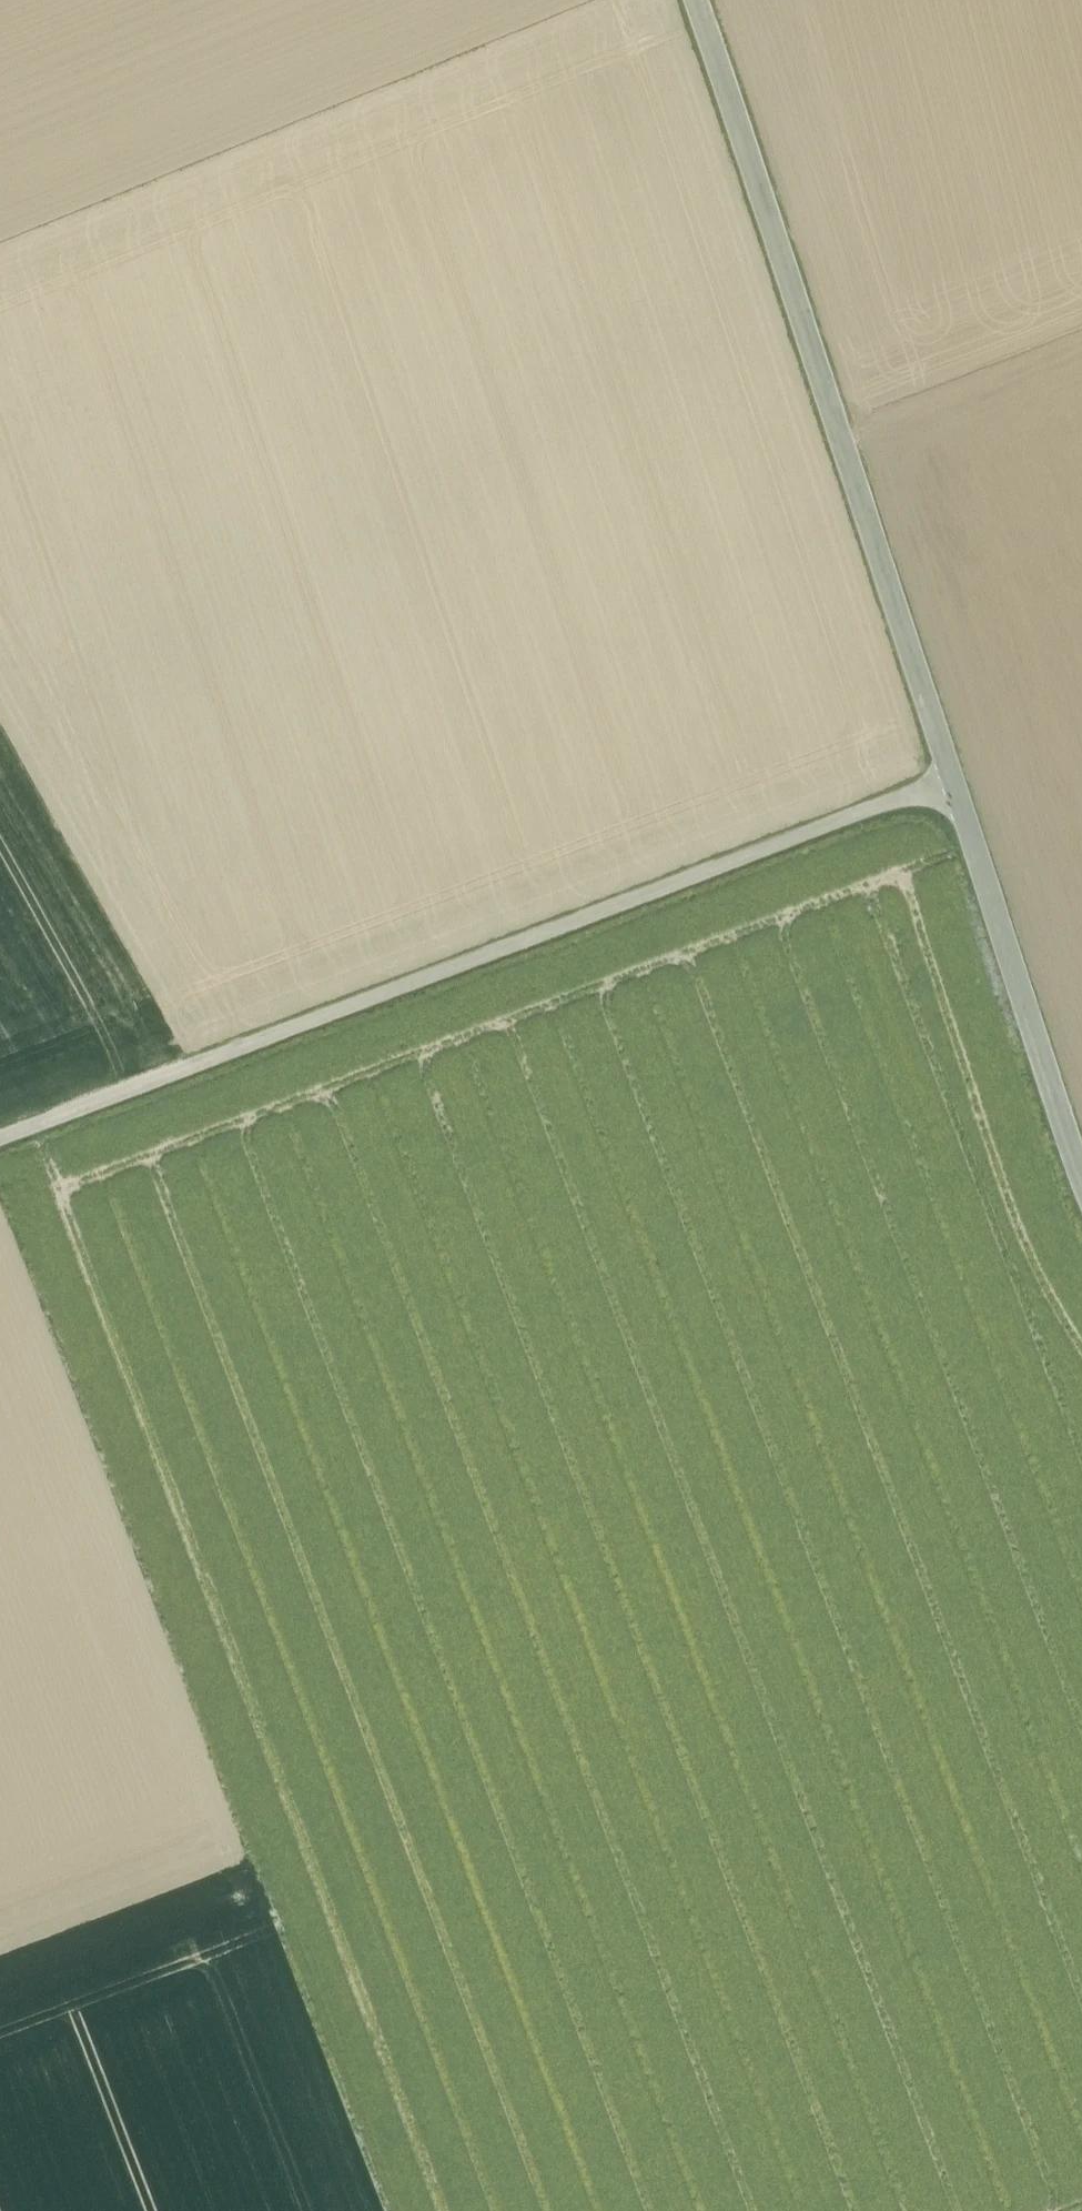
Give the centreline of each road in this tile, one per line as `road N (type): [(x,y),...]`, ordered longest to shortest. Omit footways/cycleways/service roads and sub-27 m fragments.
road 1 (unclassified): [(953,782),(0,1138)]
road 2 (residential): [(953,782),(735,100),(695,0)]
road 3 (residential): [(1081,1177),(953,782)]

